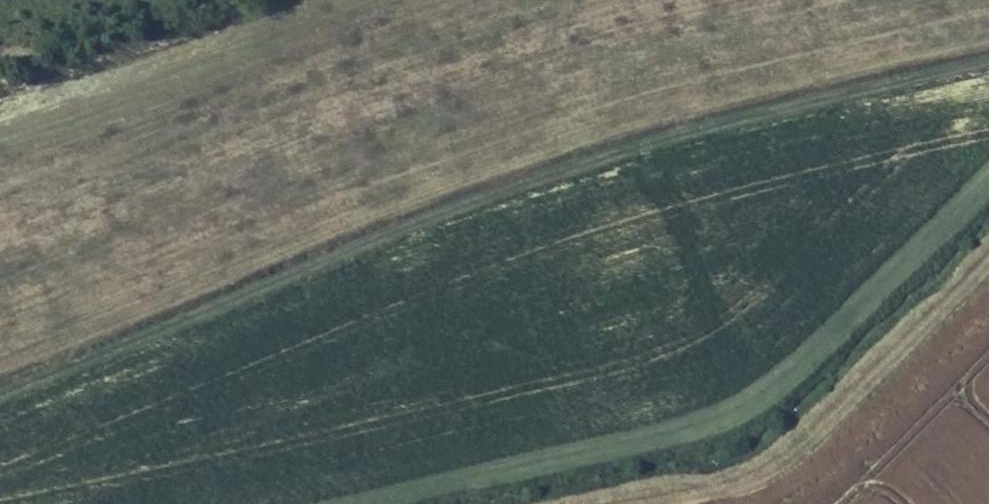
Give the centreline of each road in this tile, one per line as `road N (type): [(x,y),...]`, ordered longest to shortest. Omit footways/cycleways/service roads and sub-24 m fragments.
road 1 (track): [(0,386),(485,190),(698,121),(988,53)]

